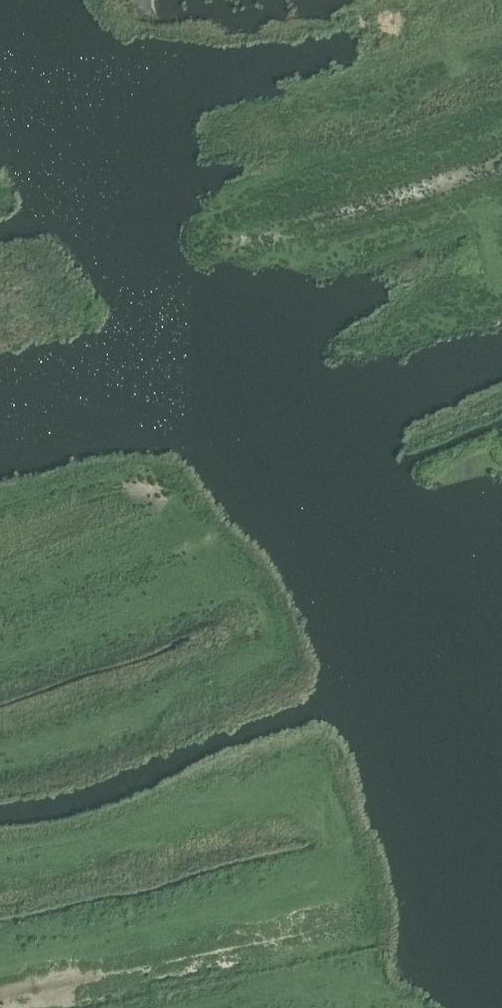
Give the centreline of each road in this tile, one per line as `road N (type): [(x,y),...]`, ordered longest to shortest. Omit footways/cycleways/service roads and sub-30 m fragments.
road 1 (track): [(396,1007),(358,893)]

